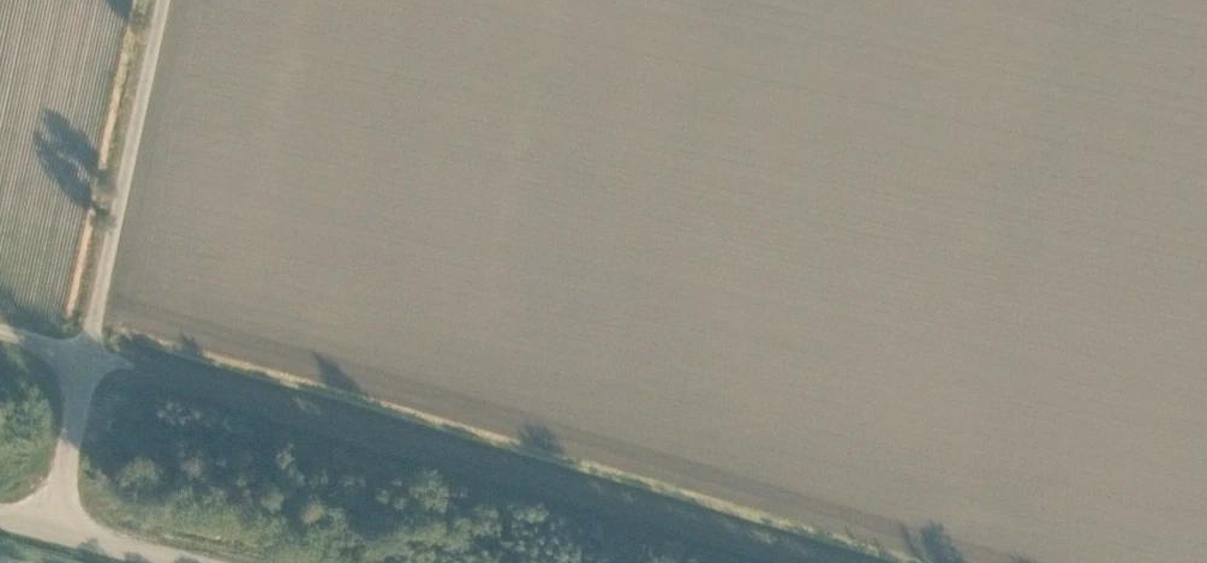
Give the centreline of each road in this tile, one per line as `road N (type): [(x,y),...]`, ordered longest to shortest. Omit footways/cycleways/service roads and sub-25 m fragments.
road 1 (track): [(836,562),(87,350)]
road 2 (unclassified): [(49,527),(87,350),(0,329)]
road 3 (unclassified): [(201,562),(49,527)]

